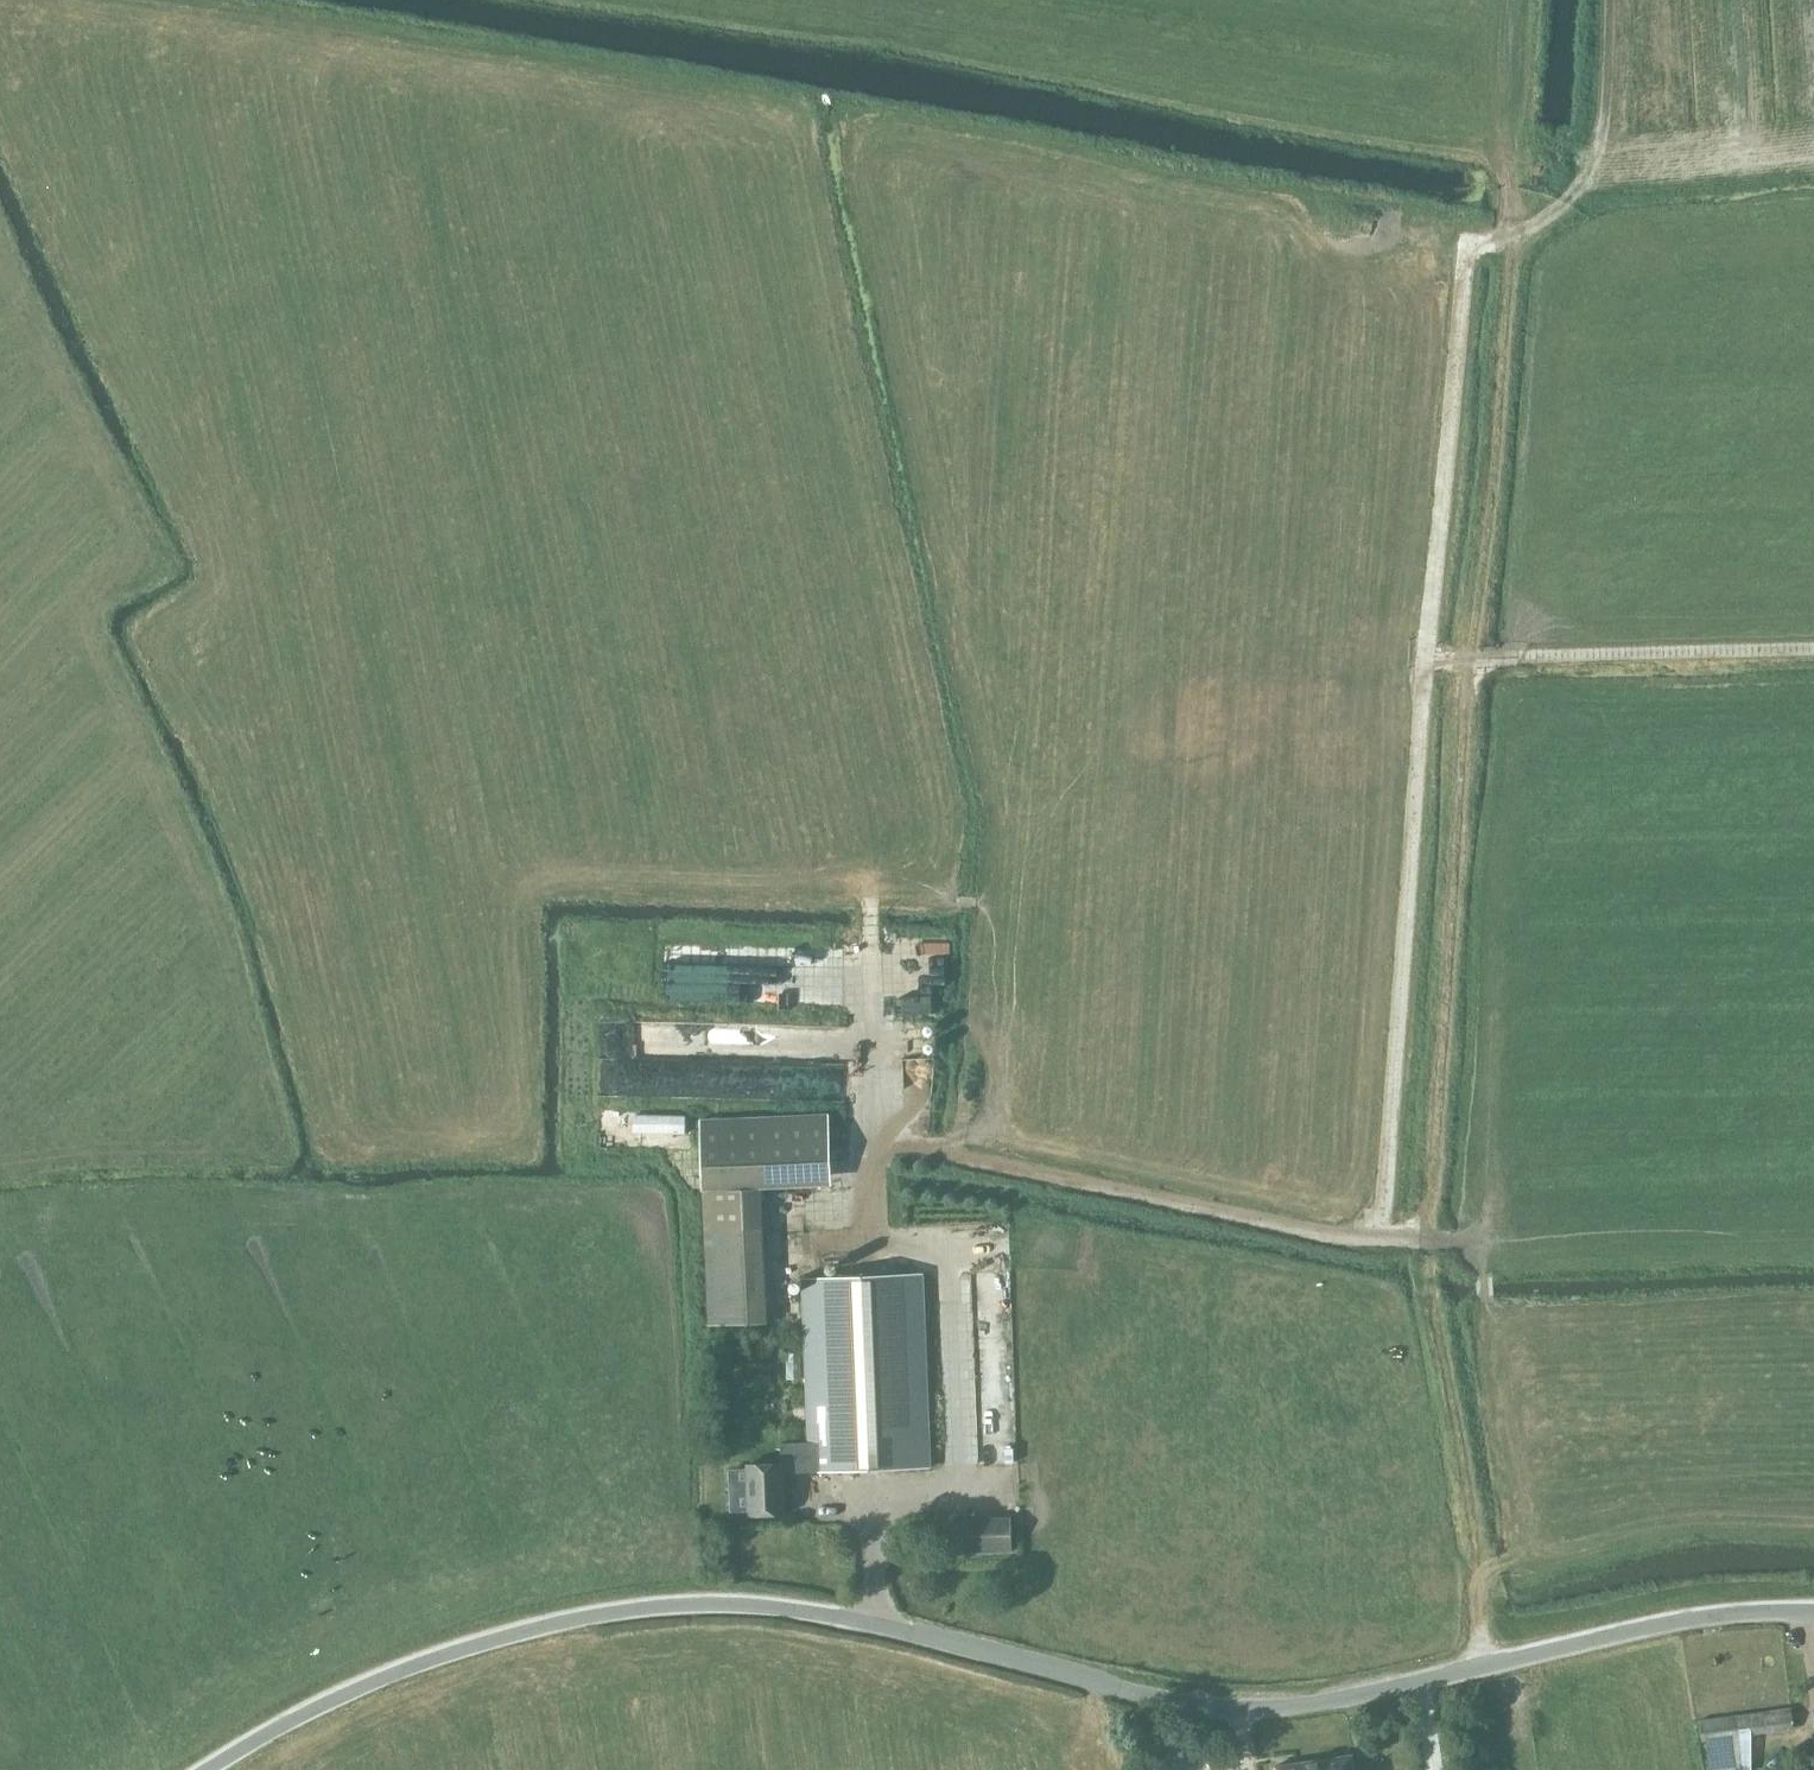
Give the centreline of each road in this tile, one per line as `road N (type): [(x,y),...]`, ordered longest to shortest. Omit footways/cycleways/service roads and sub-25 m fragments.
road 1 (unclassified): [(214,1769),(371,1680),(534,1627),(628,1611),(713,1606),(840,1618),(1132,1692),(1256,1708),(1341,1699),(1694,1618),(1813,1611)]
road 2 (track): [(879,1625),(871,1504),(954,1485),(963,1475),(956,1262),(931,1250),(886,1250),(871,1242),(867,1141),(928,1142),(1225,1215),(1349,1236),(1423,1237)]
road 3 (track): [(1518,236),(1465,686),(1423,1237)]
road 4 (track): [(1423,1237),(1484,1591),(1482,1667)]
road 5 (track): [(1813,648),(1470,661)]
road 6 (track): [(867,1141),(870,905)]
road 7 (track): [(1658,1240),(1423,1237)]
road 8 (track): [(1642,1523),(1481,1574)]
road 9 (track): [(1616,143),(1616,0)]
road 10 (track): [(1616,143),(1518,236)]

